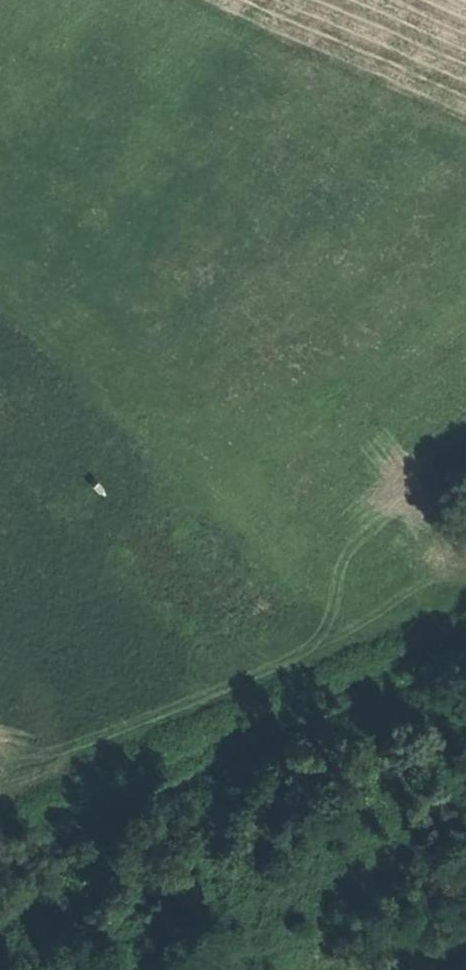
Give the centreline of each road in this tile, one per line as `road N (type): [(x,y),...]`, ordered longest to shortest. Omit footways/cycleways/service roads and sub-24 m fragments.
road 1 (track): [(465,911),(353,969)]

